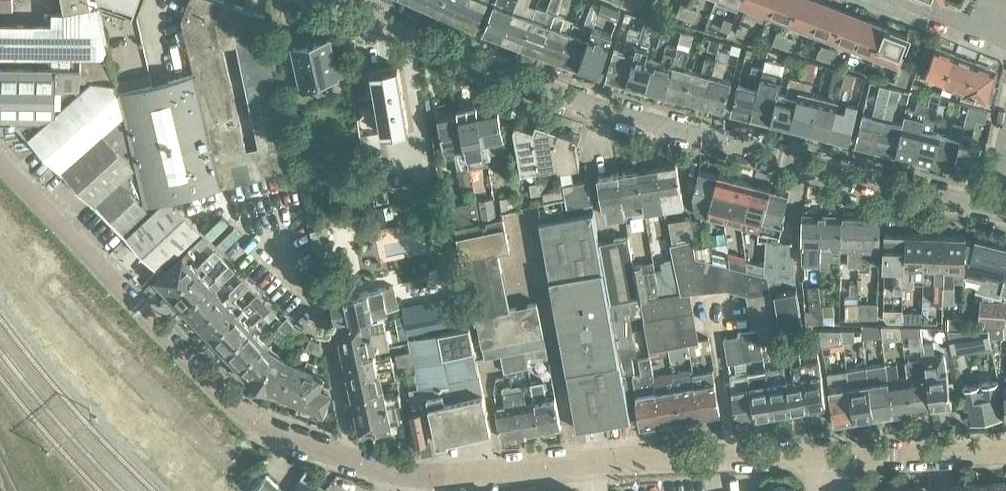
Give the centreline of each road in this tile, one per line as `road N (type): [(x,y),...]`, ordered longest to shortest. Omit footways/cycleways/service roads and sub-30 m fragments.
road 1 (residential): [(1005,453),(747,453),(401,477),(349,464),(252,424),(0,165)]
road 2 (residential): [(1005,211),(657,119),(463,52),(358,0)]

